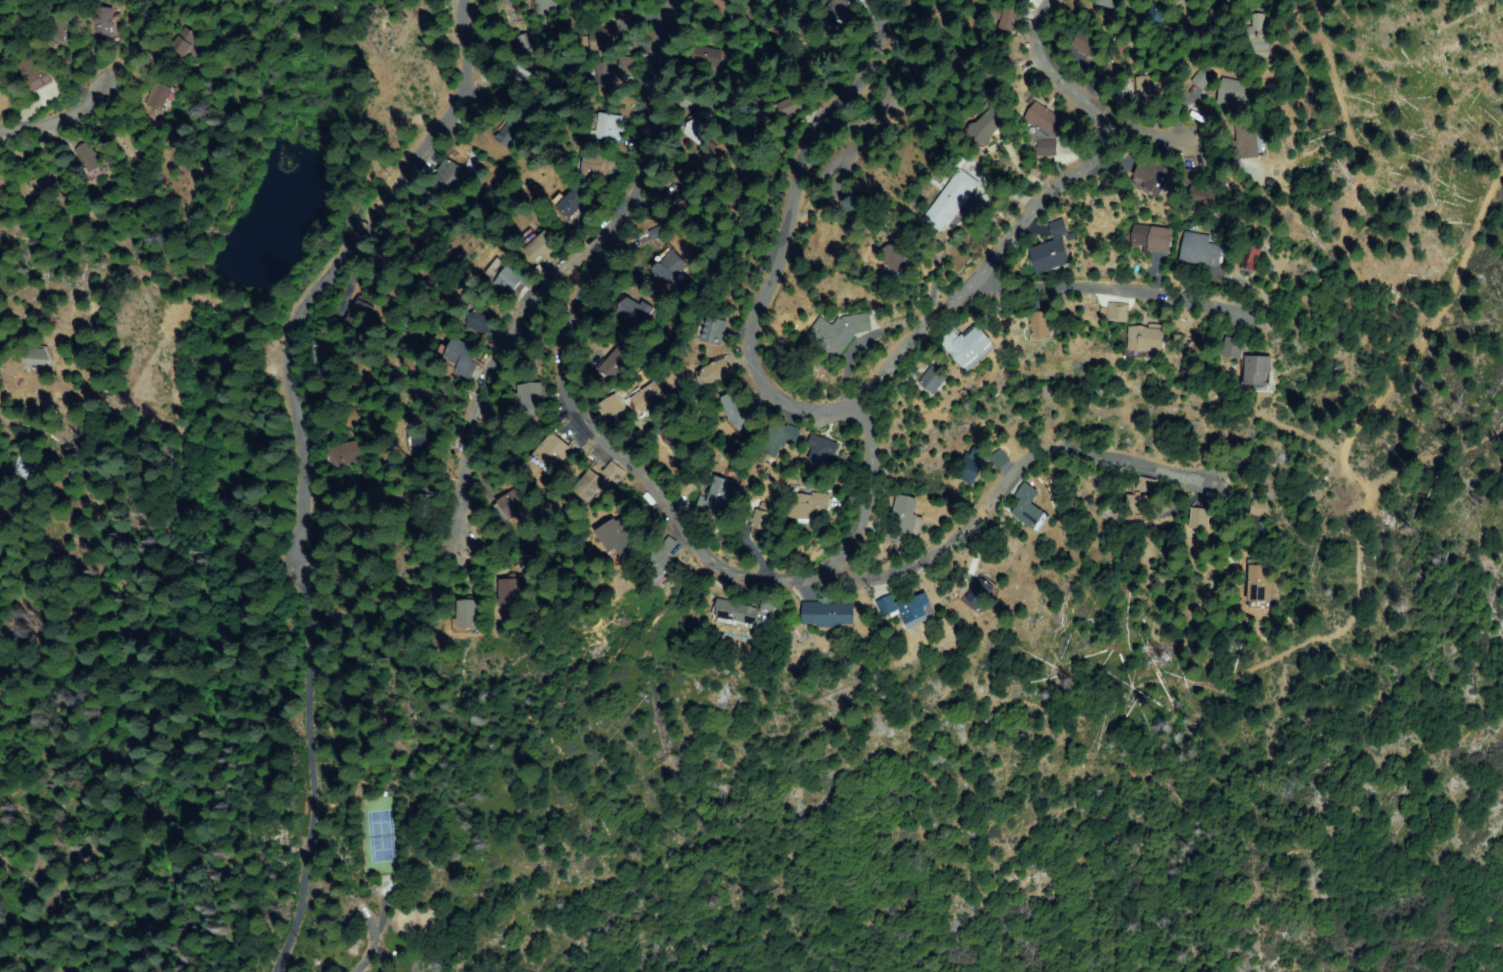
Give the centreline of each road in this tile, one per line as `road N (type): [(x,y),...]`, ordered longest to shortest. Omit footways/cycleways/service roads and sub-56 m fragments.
road 1 (residential): [(288,596),(279,451),(286,334),(314,284),(436,126),(456,71),(461,0)]
road 2 (residential): [(864,400),(822,405),(783,396),(755,374),(744,345),(777,259),(801,123),(866,83),(880,55),(868,0)]
road 3 (residential): [(864,400),(937,303),(975,281),(1000,216),(1083,162),(1097,144),(1092,113),(1035,41),(1041,0)]
road 4 (residential): [(821,570),(755,572),(709,557),(569,408),(560,347),(594,248)]
road 5 (residential): [(821,570),(916,558),(1030,464),(1058,451),(1207,477)]
road 6 (residential): [(456,575),(456,486),(474,390),(534,294),(594,248)]
road 7 (residential): [(1243,311),(1148,281),(975,281)]
road 8 (residential): [(594,248),(628,217),(638,181),(635,67),(652,0)]
road 9 (residential): [(864,400),(862,491),(821,570)]

